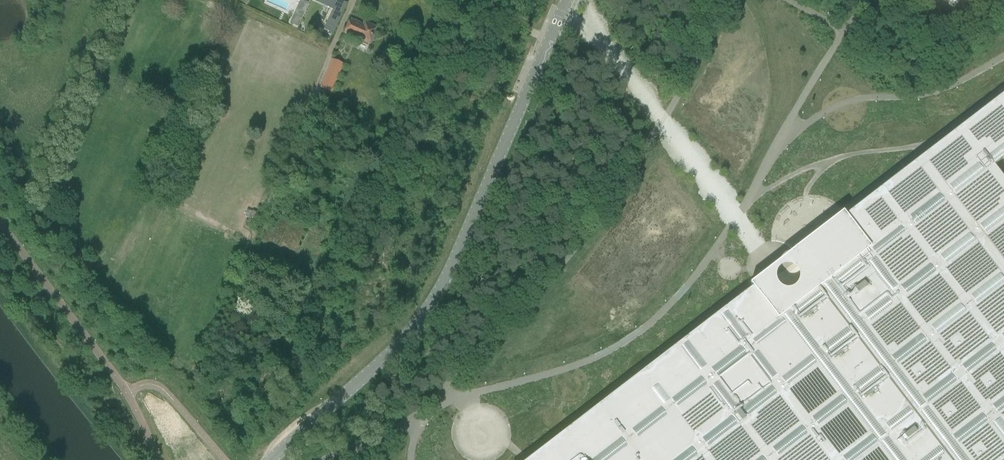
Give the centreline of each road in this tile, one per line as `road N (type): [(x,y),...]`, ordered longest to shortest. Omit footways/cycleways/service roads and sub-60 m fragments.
road 1 (unclassified): [(270,459),(406,338),(426,310),(550,38)]

